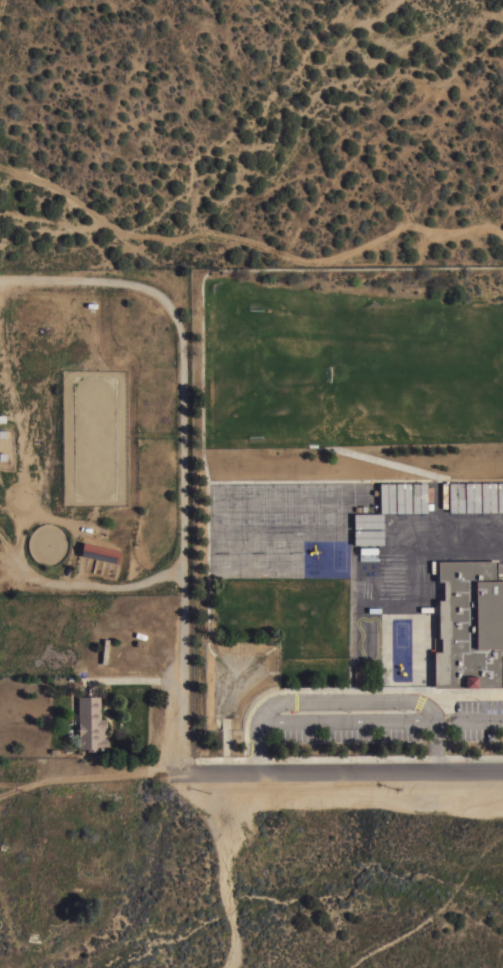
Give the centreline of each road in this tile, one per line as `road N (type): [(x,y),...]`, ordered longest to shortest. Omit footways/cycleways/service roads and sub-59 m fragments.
road 1 (residential): [(502,774),(179,777)]
road 2 (residential): [(184,564),(179,777)]
road 3 (track): [(348,967),(431,918),(502,837)]
road 4 (residential): [(227,967),(229,878),(198,776)]
road 5 (track): [(0,800),(20,788),(96,777),(179,777)]

